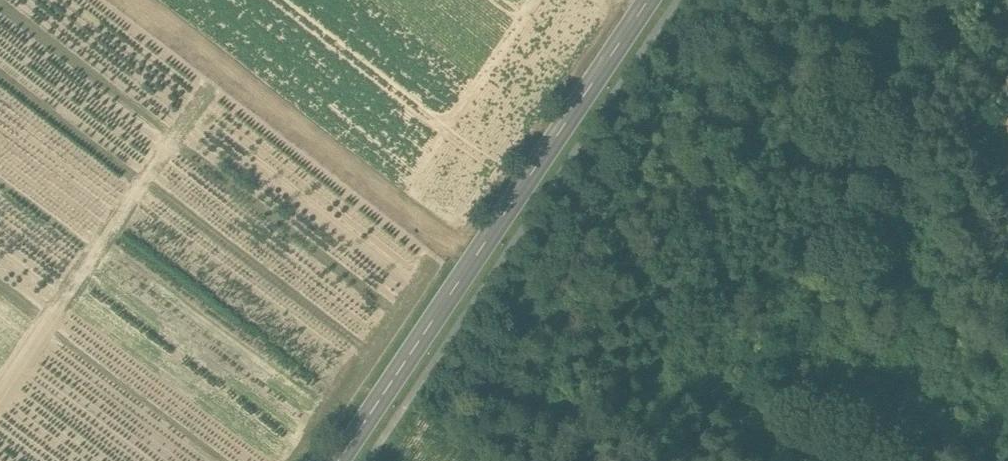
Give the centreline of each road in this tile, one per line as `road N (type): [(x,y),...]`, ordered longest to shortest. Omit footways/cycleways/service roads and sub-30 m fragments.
road 1 (tertiary): [(336,460),(658,0)]

